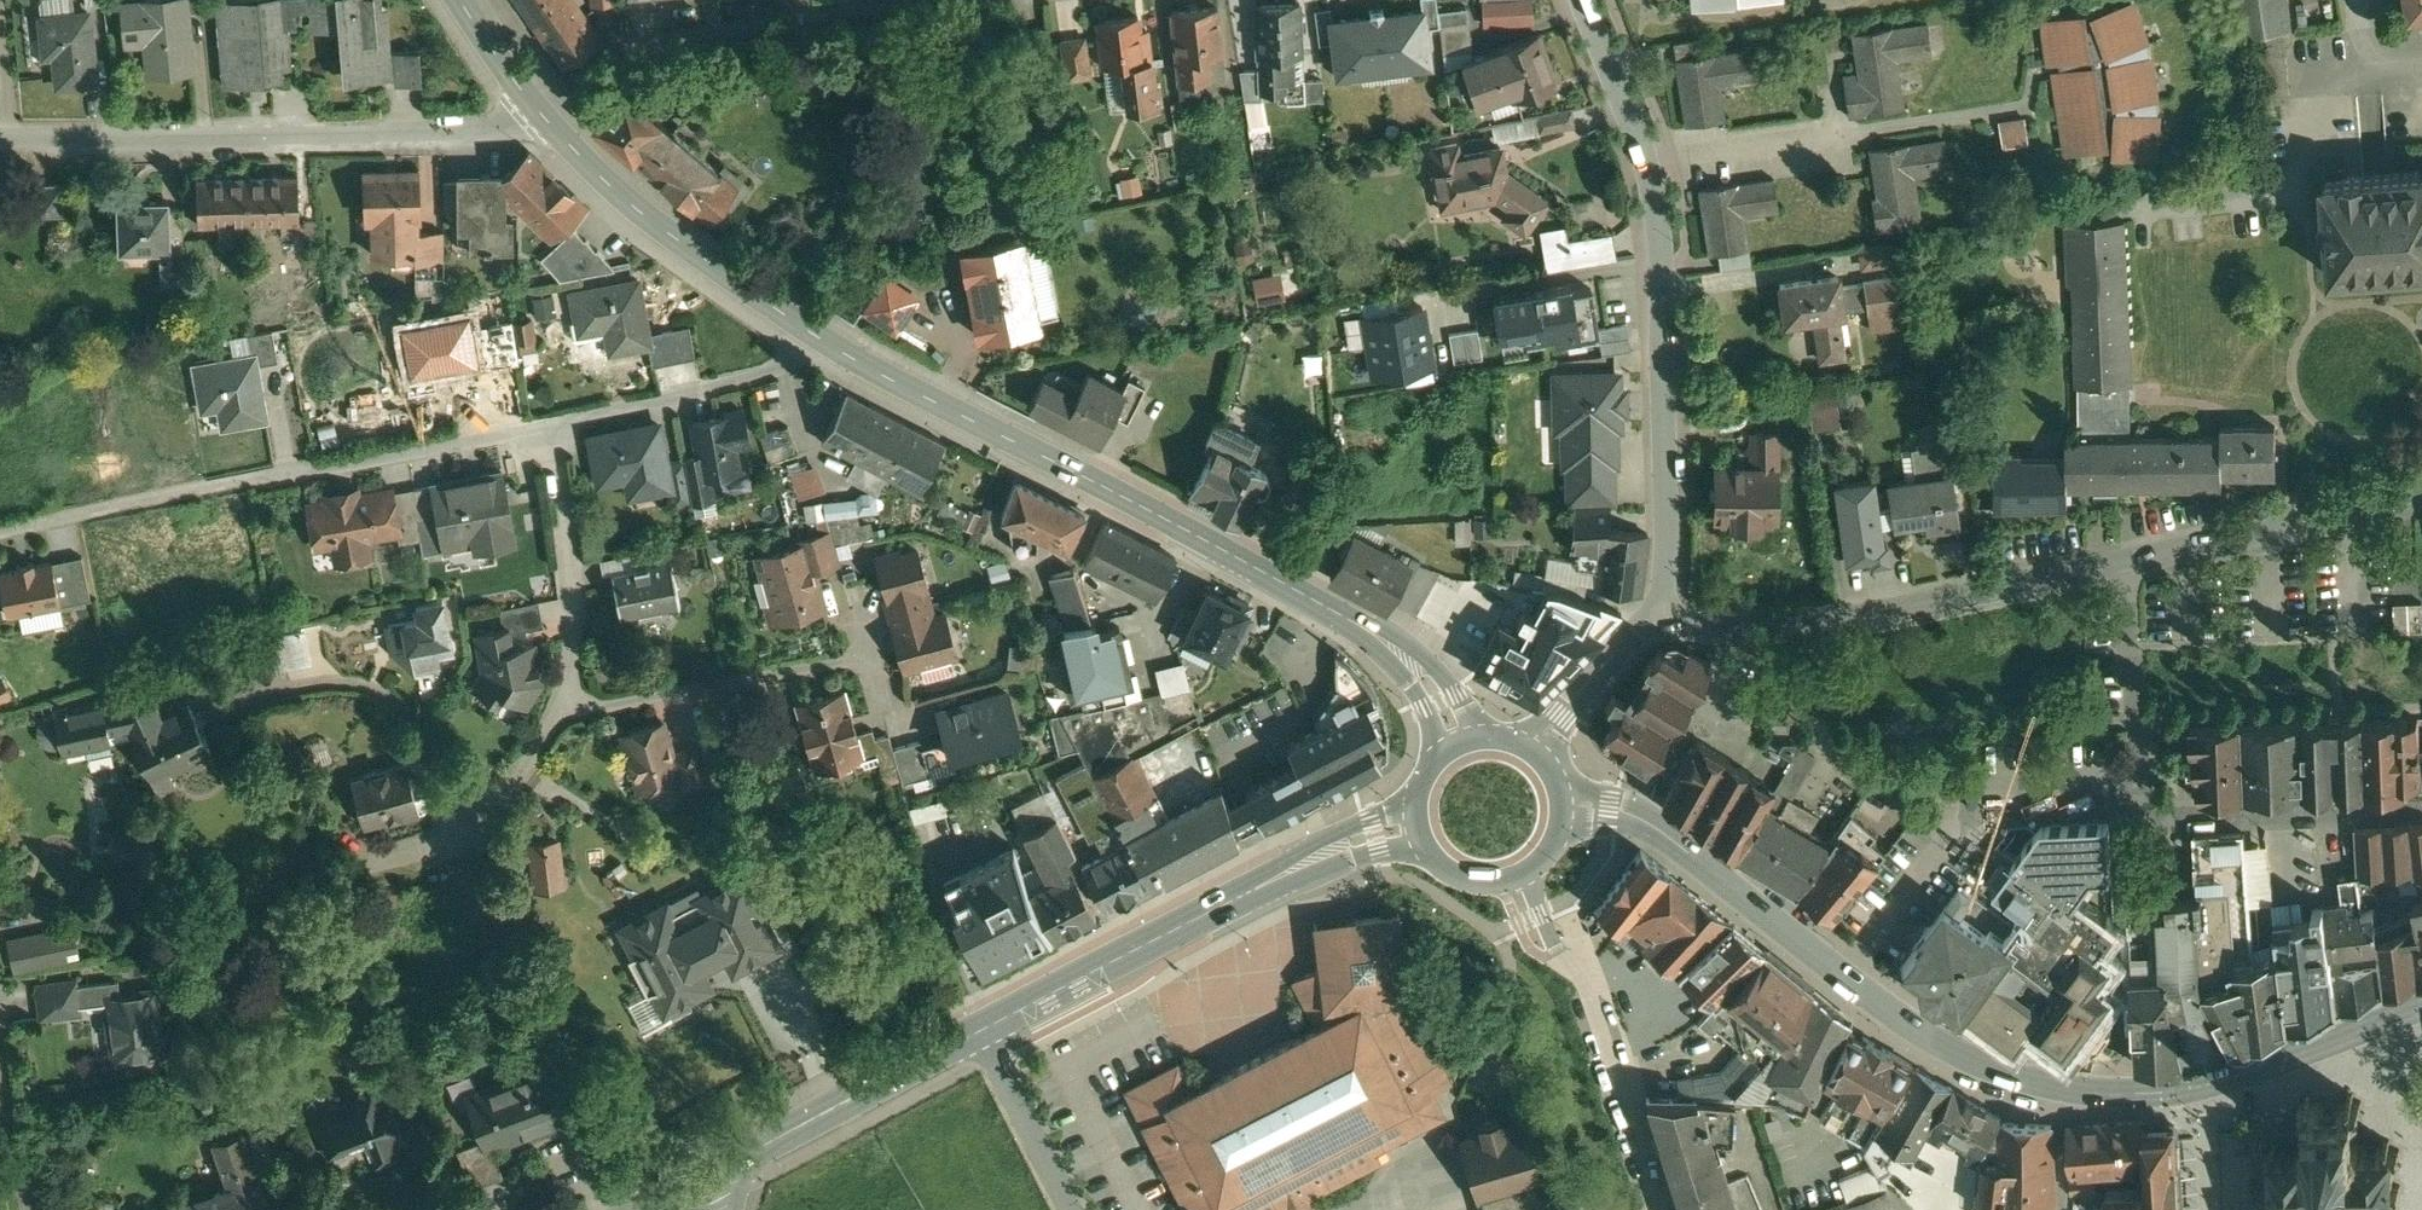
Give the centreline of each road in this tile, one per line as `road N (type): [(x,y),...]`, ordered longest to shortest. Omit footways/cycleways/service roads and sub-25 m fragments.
road 1 (secondary): [(683,1188),(1058,986),(1375,835),(1418,827)]
road 2 (secondary): [(1456,744),(1439,693),(1381,633),(845,346)]
road 3 (residential): [(1655,612),(1666,581),(1659,182),(1580,0)]
road 4 (tertiary): [(1562,811),(1640,816),(1910,1022),(1993,1070),(2059,1082)]
road 5 (residential): [(0,526),(545,417)]
road 6 (residential): [(539,108),(482,132),(0,139)]
road 7 (residential): [(2421,811),(2168,820),(2147,805),(2130,563)]
road 8 (residential): [(2130,563),(1853,617),(1745,625),(1655,612)]
road 9 (secondary): [(845,346),(659,218),(539,108)]
road 10 (residential): [(1667,1209),(1583,978),(1554,945),(1519,876)]
road 11 (residential): [(915,0),(705,34),(604,66)]
road 12 (residential): [(545,417),(722,382),(845,346)]
road 13 (residential): [(862,657),(601,706),(566,693)]
road 14 (residential): [(2421,494),(2130,563)]
road 15 (residential): [(259,692),(308,679),(384,688),(428,733),(483,812)]
road 16 (residential): [(566,693),(575,656),(573,575),(545,417)]
road 17 (tertiary): [(2218,1081),(2421,1005)]
road 18 (residential): [(1521,744),(1560,714),(1655,612)]
road 19 (tertiary): [(2059,1082),(2130,1092),(2218,1081)]
road 20 (residential): [(483,812),(534,756),(566,693)]
road 21 (residential): [(351,862),(440,841),(483,812)]
road 22 (secondary): [(539,108),(462,0)]
road 23 (residential): [(2218,1081),(2222,1209)]
road 24 (residential): [(2062,1209),(2059,1082)]
road 25 (secondary): [(1418,827),(1426,846),(1457,875),(1478,881),(1519,876)]

